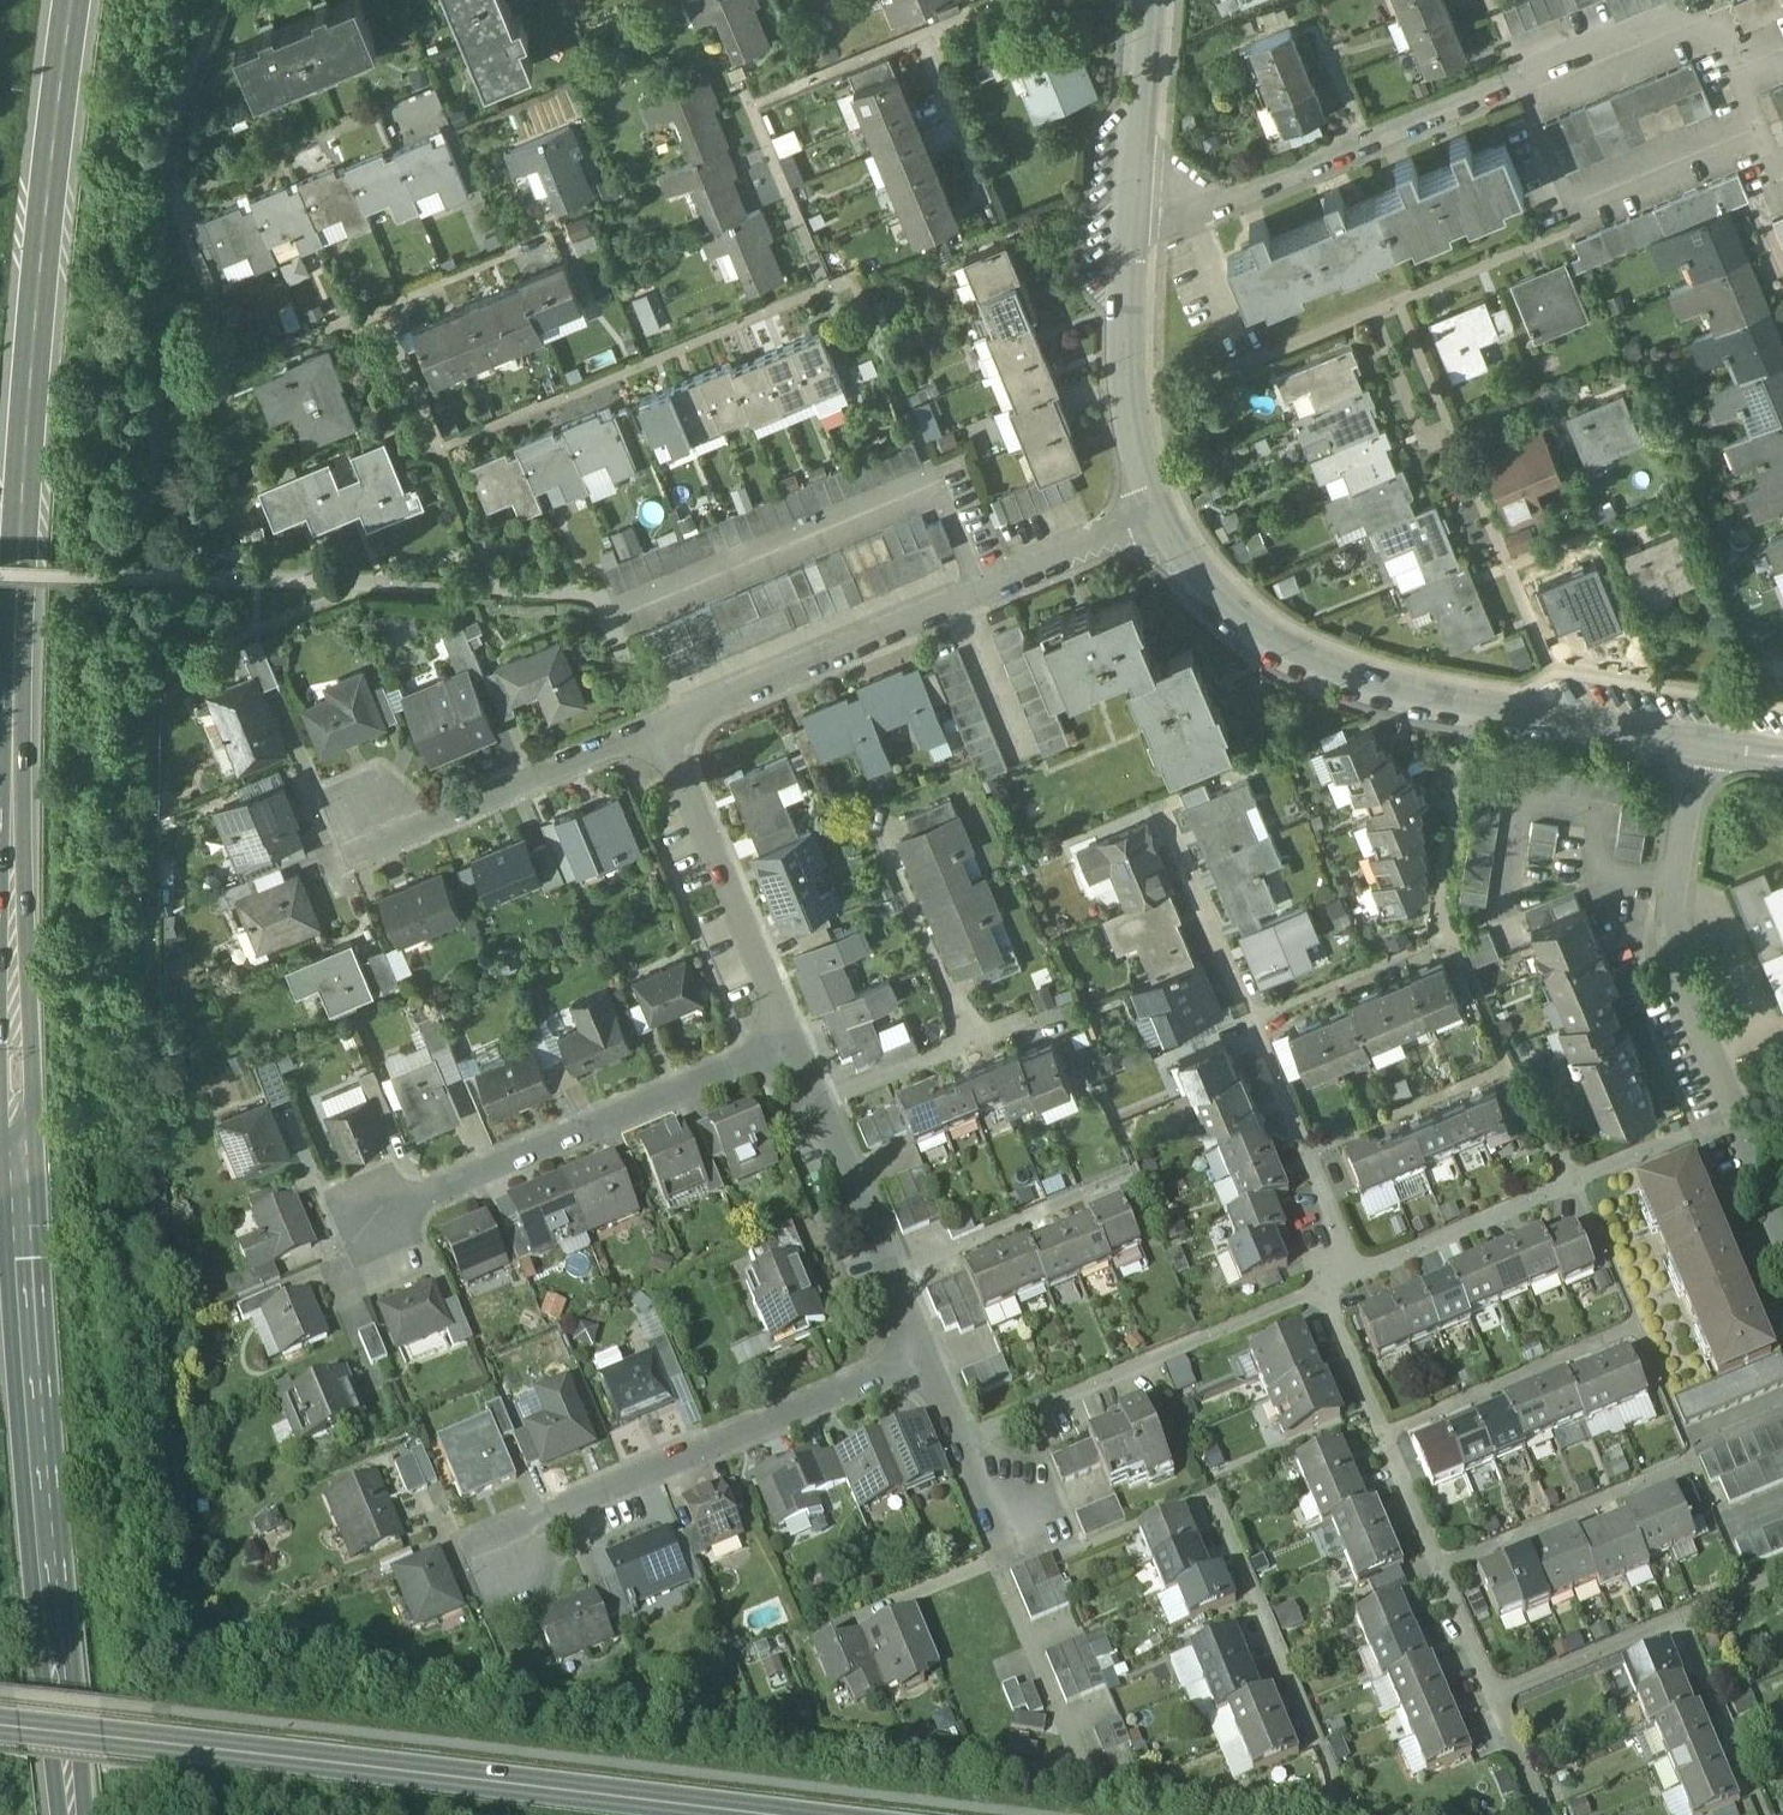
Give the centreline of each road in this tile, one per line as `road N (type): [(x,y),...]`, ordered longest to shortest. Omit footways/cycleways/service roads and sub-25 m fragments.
road 1 (primary): [(70,0),(28,339),(10,687),(17,1145)]
road 2 (residential): [(1137,202),(1188,207),(1676,10),(1687,37),(1712,27),(1732,72)]
road 3 (primary): [(17,1145),(67,1814)]
road 4 (secondary): [(21,1741),(687,1814)]
road 5 (residential): [(1695,743),(1476,708),(1353,676),(1232,608),(1152,517)]
road 6 (residential): [(1152,517),(985,597),(657,729)]
road 7 (residential): [(922,1354),(489,1540),(510,1599)]
road 8 (residential): [(1695,743),(1664,943),(1782,1227)]
road 9 (residential): [(790,1042),(364,1223)]
road 10 (residential): [(657,729),(790,1042)]
road 11 (residential): [(790,1042),(922,1354)]
road 12 (residential): [(1137,202),(1128,325),(1138,467),(1152,517)]
road 13 (residential): [(657,729),(434,819),(368,810)]
road 14 (residential): [(922,1354),(957,1438),(976,1457),(1020,1549)]
road 15 (residential): [(1149,0),(1137,202)]
road 16 (residential): [(1732,72),(1779,196)]

